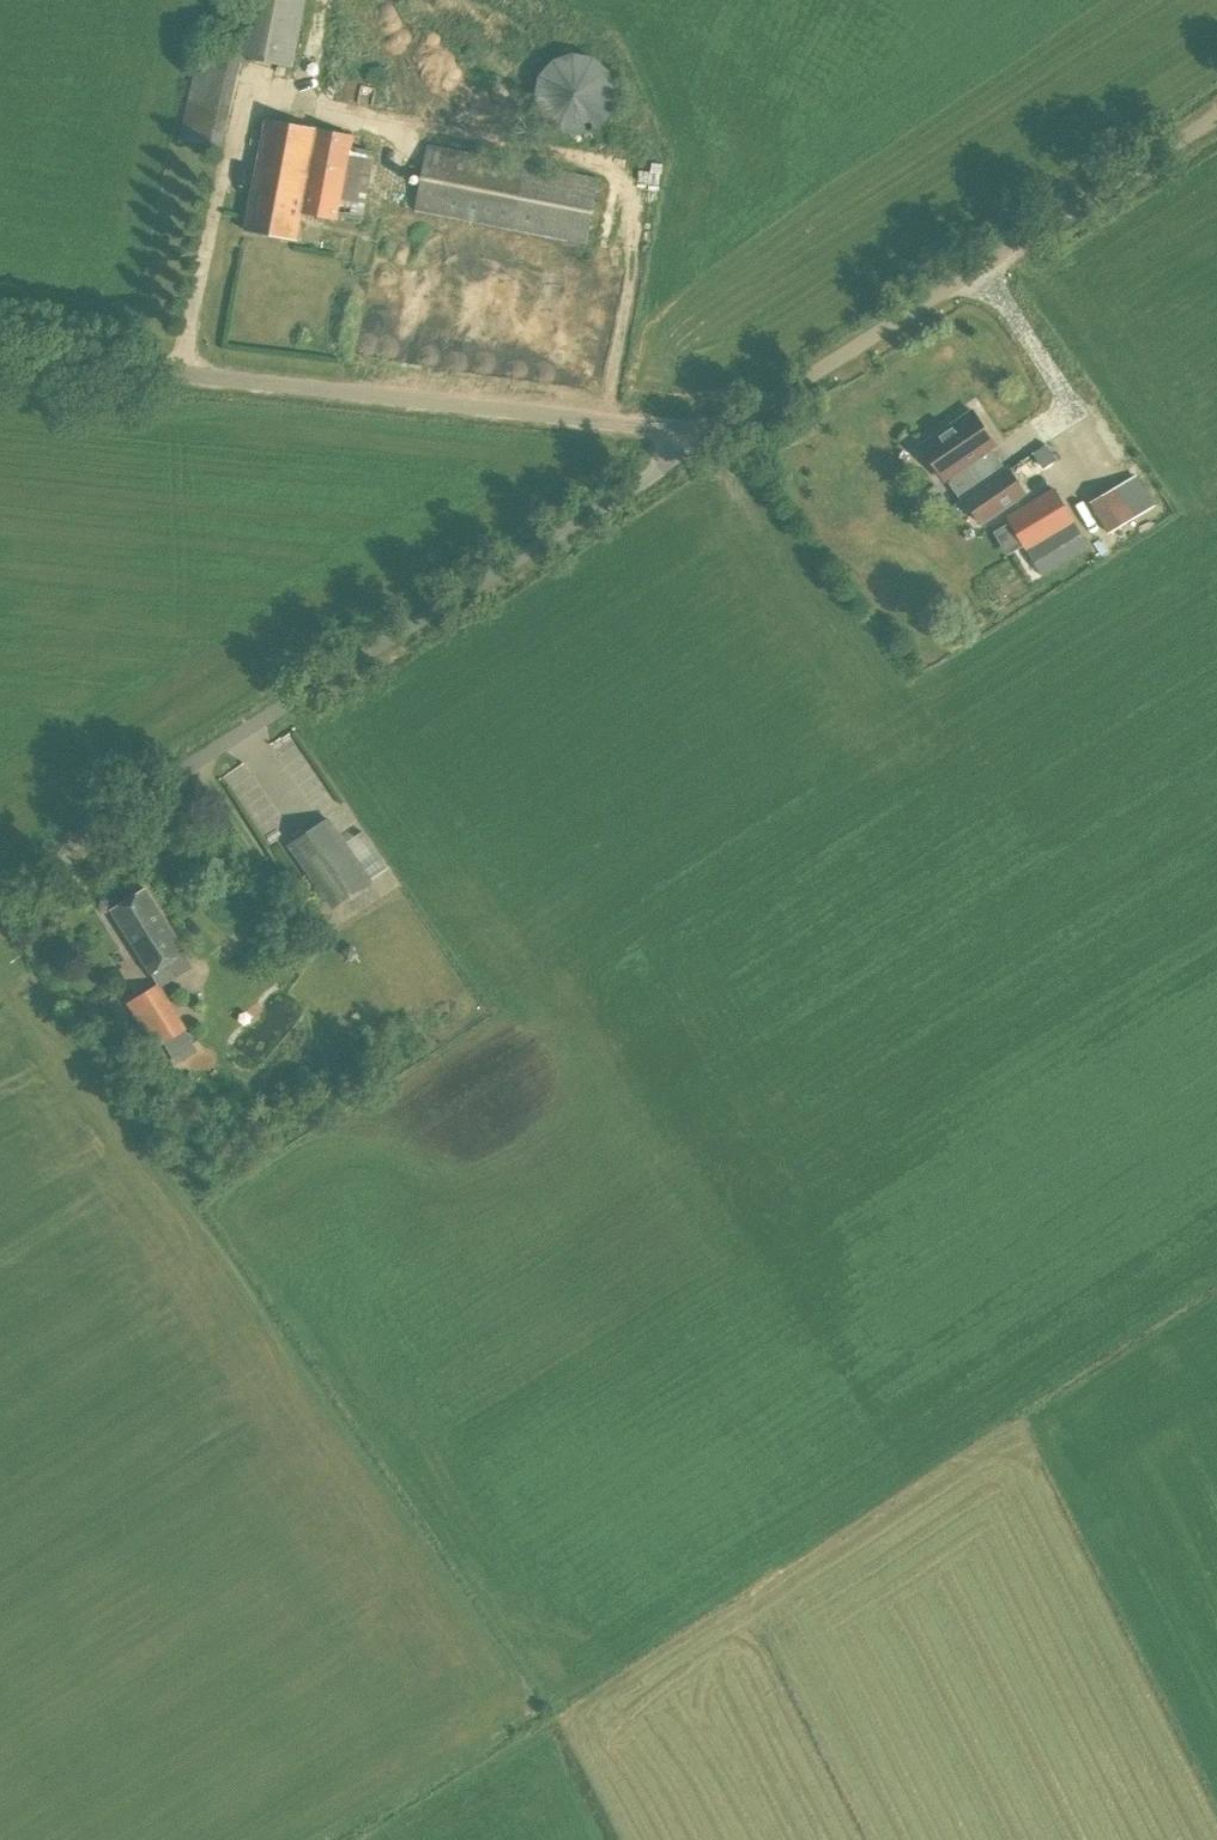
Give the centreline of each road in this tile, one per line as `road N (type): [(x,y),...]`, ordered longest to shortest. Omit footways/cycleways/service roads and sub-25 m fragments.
road 1 (unclassified): [(700,442),(0,886)]
road 2 (unclassified): [(700,442),(641,424),(0,354)]
road 3 (unclassified): [(700,442),(1216,114)]

